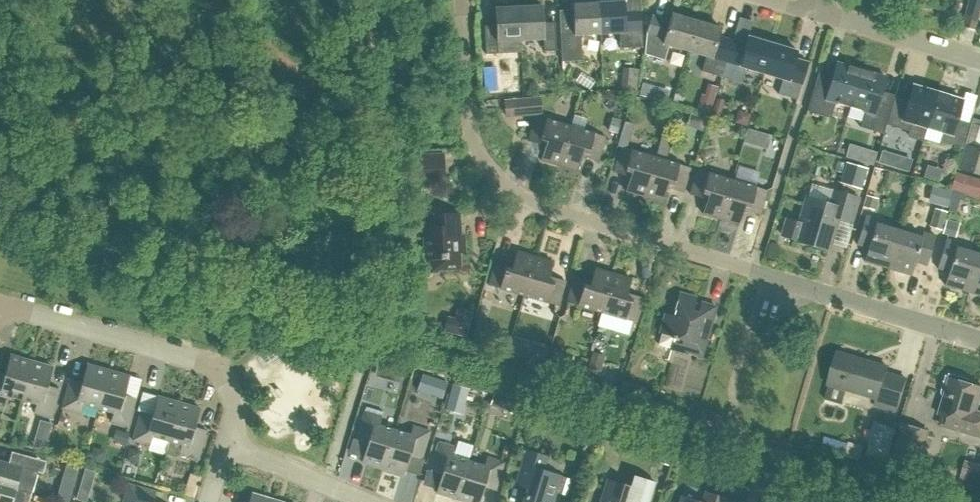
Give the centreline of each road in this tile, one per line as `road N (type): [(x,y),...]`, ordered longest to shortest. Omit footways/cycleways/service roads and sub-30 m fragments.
road 1 (residential): [(764,275),(528,200),(498,179),(478,156),(467,116),(461,0)]
road 2 (residential): [(226,444),(234,405),(217,367),(31,313),(0,312)]
road 3 (residential): [(764,275),(979,340)]
road 4 (track): [(904,501),(744,433)]
road 5 (residential): [(979,60),(813,11)]
road 6 (residential): [(366,501),(226,444)]

